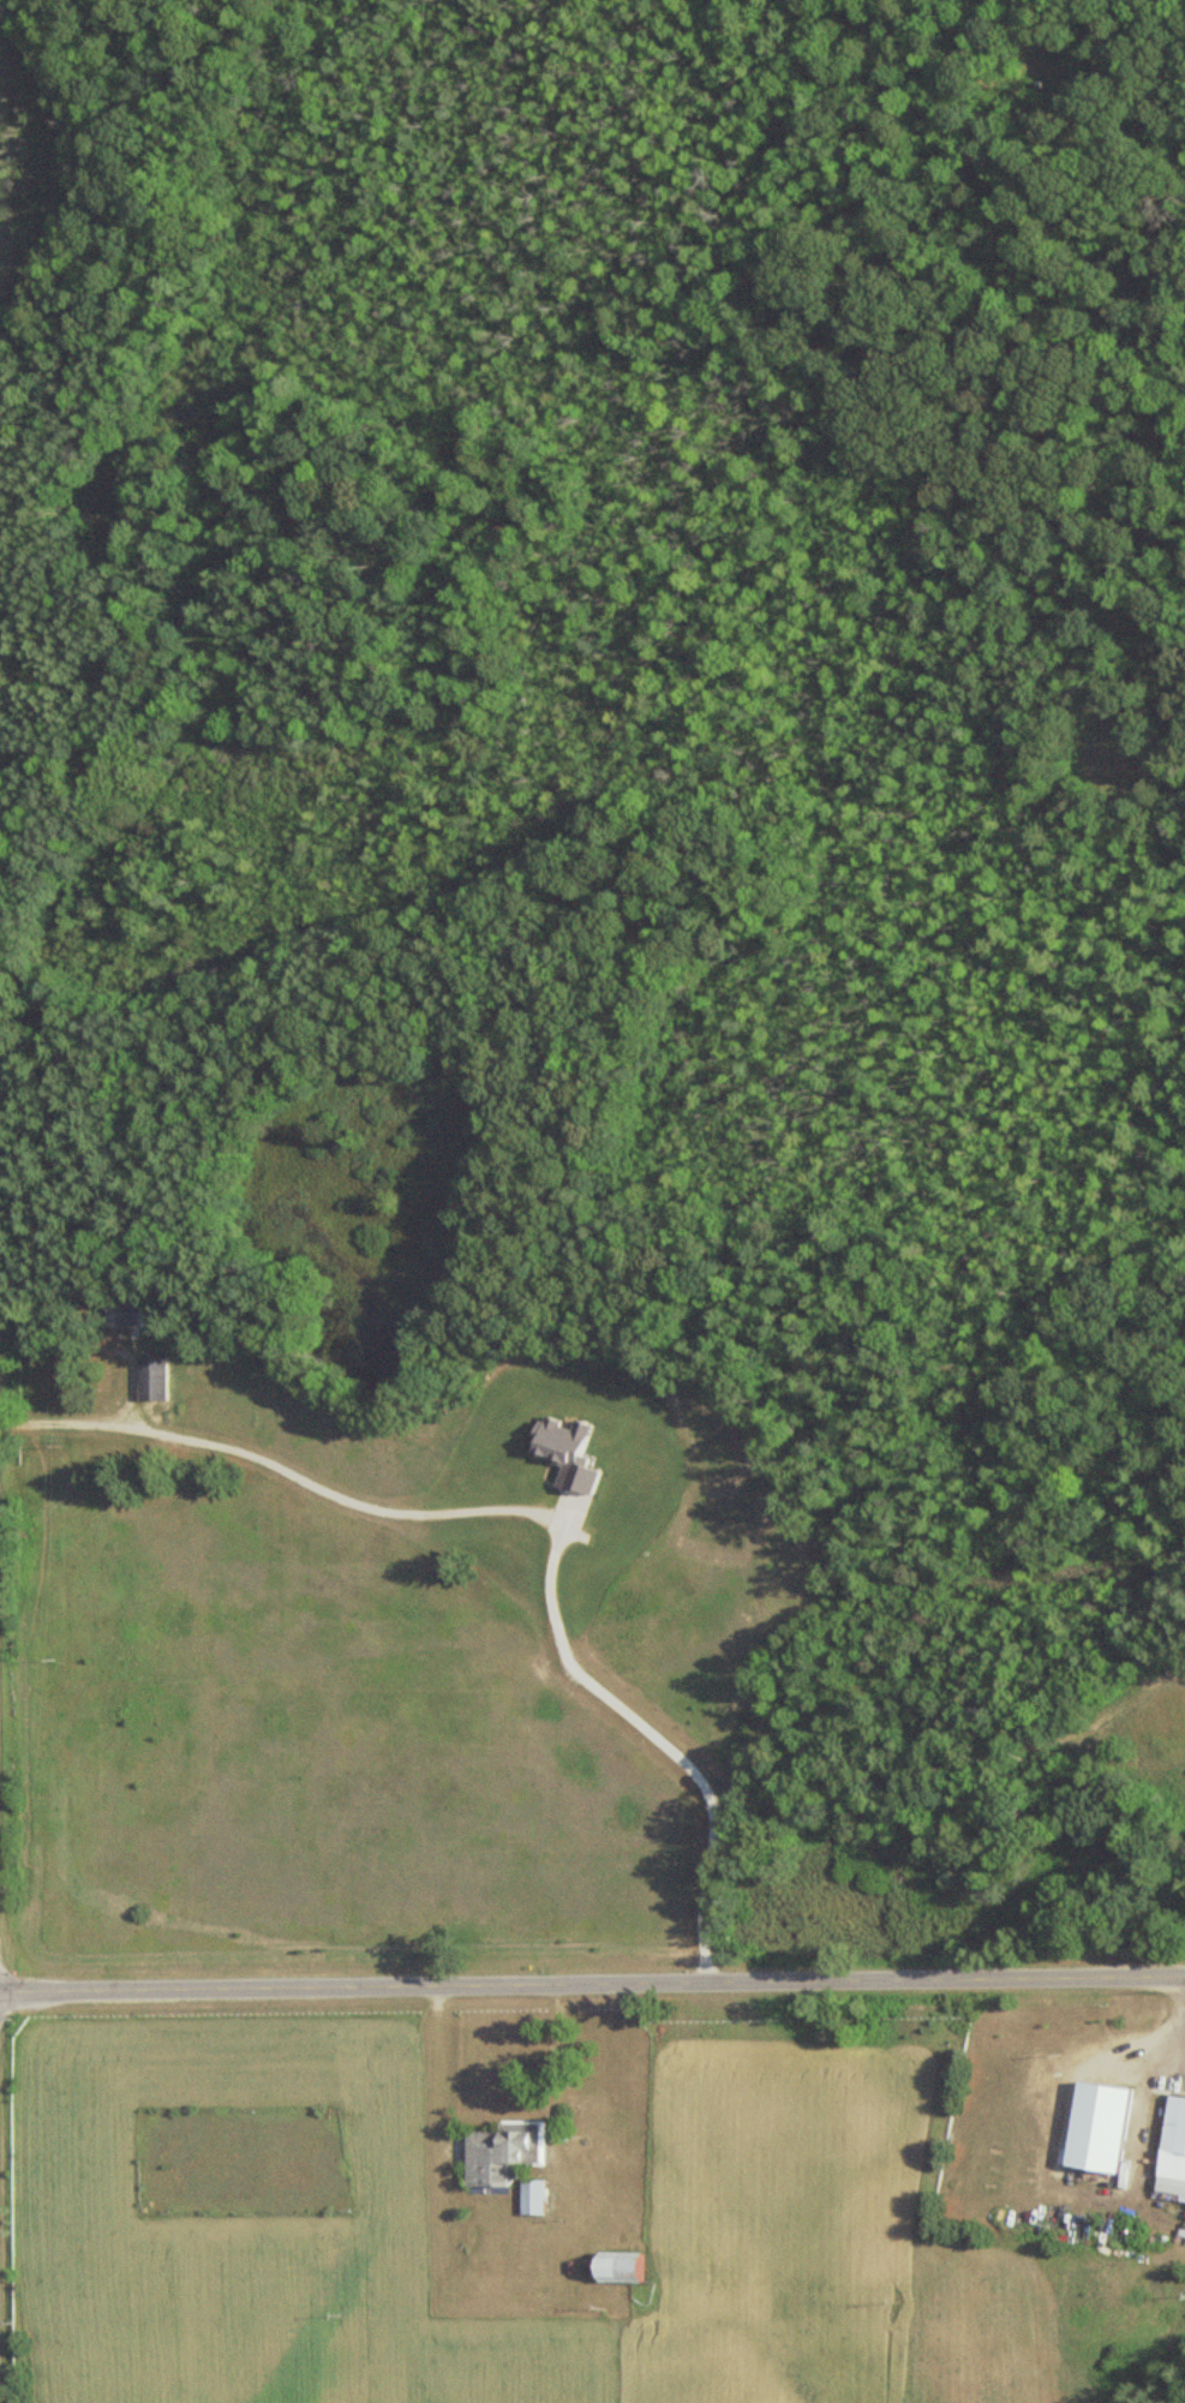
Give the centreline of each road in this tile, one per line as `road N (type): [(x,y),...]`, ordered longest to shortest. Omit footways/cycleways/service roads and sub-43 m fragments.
road 1 (residential): [(0,1994),(1184,1976)]

